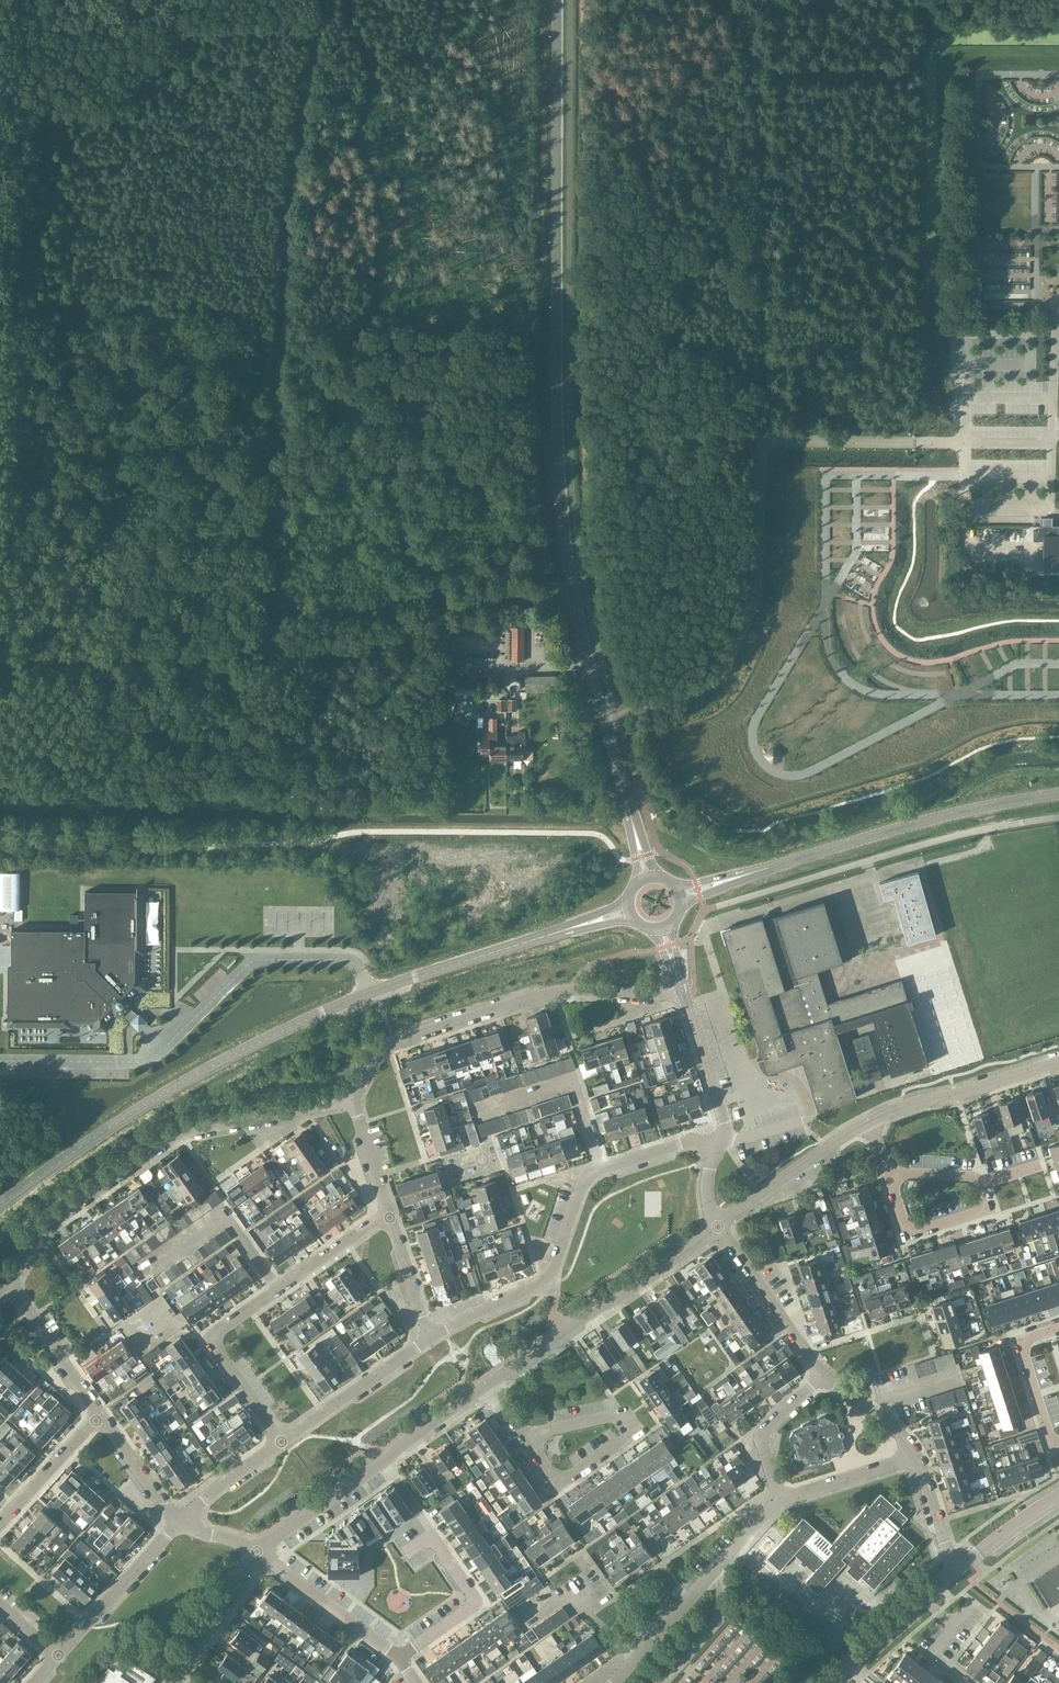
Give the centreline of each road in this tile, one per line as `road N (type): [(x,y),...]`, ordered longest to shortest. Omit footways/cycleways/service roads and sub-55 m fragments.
road 1 (unclassified): [(629,806),(585,651),(561,503),(556,0)]
road 2 (track): [(275,652),(279,364),(317,0)]
road 3 (secondary): [(0,1205),(140,1107),(265,1039),(387,986),(572,928)]
road 4 (track): [(0,660),(340,651),(381,641),(461,600),(574,598)]
road 5 (track): [(763,441),(757,147),(745,57),(722,0)]
road 6 (residential): [(11,1287),(39,1231),(181,1132),(352,1099)]
road 7 (residential): [(429,1339),(548,1276),(588,1175),(687,1141),(717,1143)]
road 8 (residential): [(281,1442),(212,1339),(389,1213)]
road 9 (secondary): [(745,875),(917,822),(1058,793)]
road 10 (residential): [(256,1551),(489,1384)]
road 11 (residential): [(489,1384),(718,1226)]
road 12 (residential): [(352,1099),(384,1045),(571,990)]
road 13 (track): [(0,804),(235,805)]
road 14 (residential): [(635,1659),(780,1499)]
road 15 (residential): [(869,1121),(1058,1062)]
road 16 (residential): [(718,1226),(869,1121)]
road 17 (residential): [(57,1655),(180,1521)]
road 18 (residential): [(822,1375),(718,1226)]
road 19 (residential): [(281,1442),(429,1339)]
road 20 (residential): [(980,1183),(989,1208),(907,1234),(887,1172)]
road 21 (residential): [(398,1657),(256,1551)]
road 22 (residential): [(398,1657),(474,1601),(431,1535)]
road 23 (residential): [(615,1415),(634,1432),(564,1479),(551,1475),(524,1435)]
road 24 (residential): [(717,1143),(724,1118),(683,990)]
road 25 (residential): [(100,1415),(11,1287)]
road 26 (residential): [(780,1499),(759,1434),(822,1375)]
road 27 (residential): [(1058,1327),(1019,1340),(1058,1446)]
road 28 (residential): [(176,1682),(256,1551)]
road 29 (residential): [(0,1525),(100,1415)]
road 30 (residential): [(780,1499),(916,1456)]
road 31 (residential): [(180,1521),(100,1415)]
road 32 (residential): [(180,1521),(281,1442)]
road 33 (tertiary): [(955,1570),(1058,1496)]
road 34 (residential): [(916,1456),(898,1432),(822,1375)]
road 35 (tertiary): [(826,1682),(919,1600)]
road 36 (residential): [(955,1570),(916,1456)]

